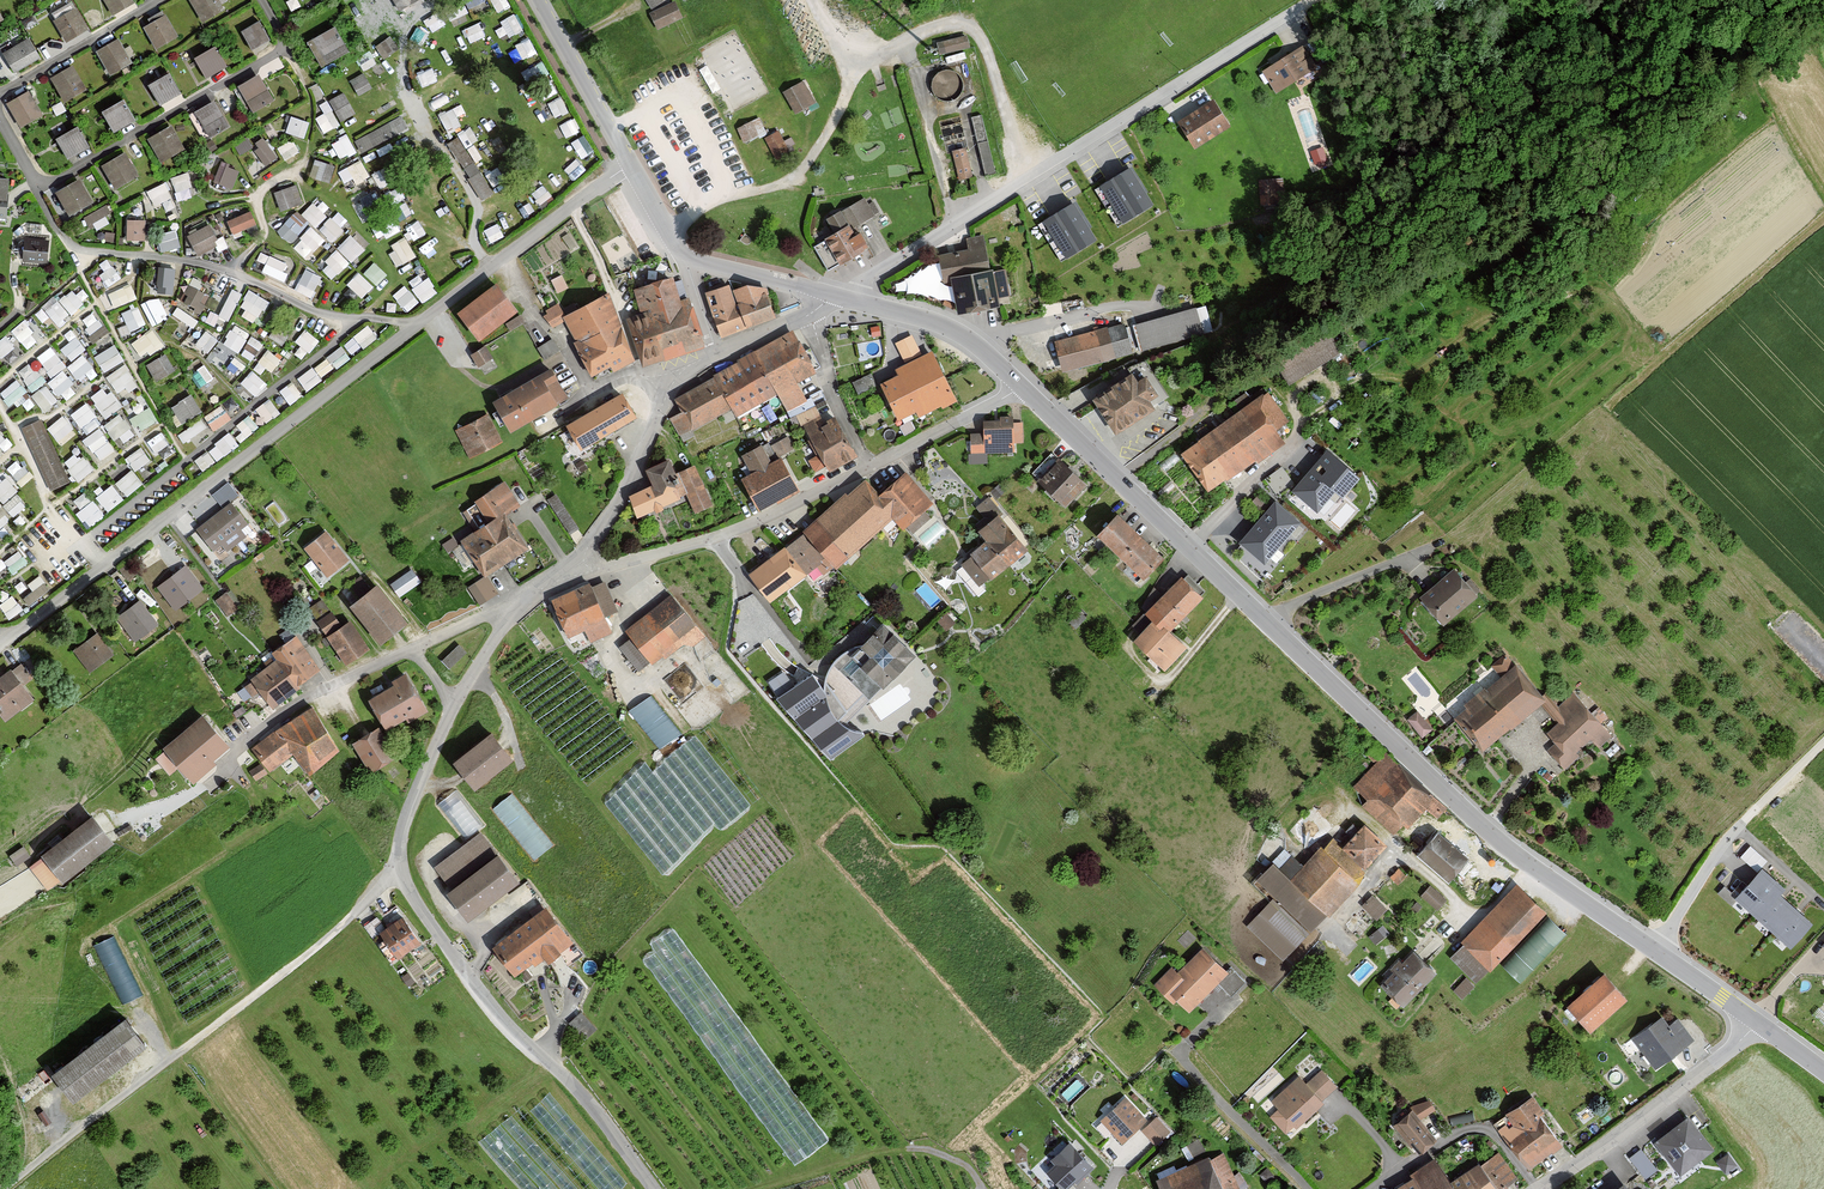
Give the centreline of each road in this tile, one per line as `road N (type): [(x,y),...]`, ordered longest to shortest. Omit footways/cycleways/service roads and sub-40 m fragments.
road 1 (residential): [(1658,949),(1486,828),(1023,387)]
road 2 (residential): [(629,165),(11,637),(0,634)]
road 3 (residential): [(655,1188),(590,1102),(501,1019),(408,888),(400,867),(407,816),(455,702)]
road 4 (residential): [(839,296),(1307,0)]
road 5 (residential): [(261,0),(281,50),(58,180),(31,174),(0,120)]
road 6 (residential): [(572,570),(627,486),(666,380),(811,314)]
road 7 (residential): [(572,570),(715,538),(870,467)]
road 8 (residential): [(1540,1188),(1731,1049),(1760,1019)]
road 9 (unclassified): [(1823,741),(1727,840),(1658,949)]
road 10 (residential): [(839,296),(689,257),(629,165)]
road 11 (residential): [(1023,387),(944,325),(839,296)]
road 12 (residential): [(412,649),(307,698),(236,750)]
road 13 (residential): [(629,165),(538,0)]
road 14 (residential): [(0,94),(158,0)]
road 15 (residential): [(870,467),(1023,387)]
road 16 (residential): [(811,314),(830,386),(870,467)]
road 17 (tertiary): [(1760,1019),(1658,949)]

